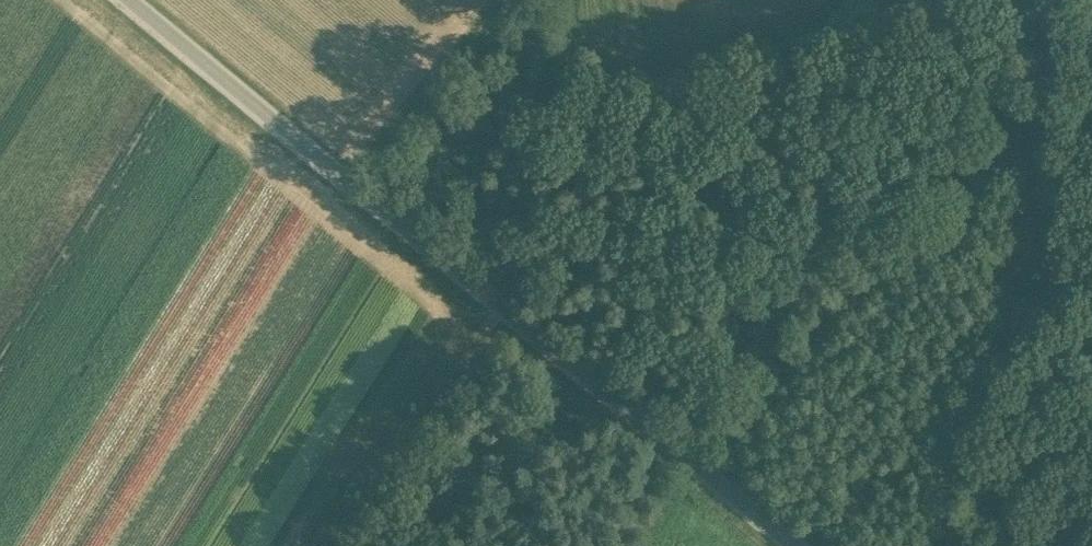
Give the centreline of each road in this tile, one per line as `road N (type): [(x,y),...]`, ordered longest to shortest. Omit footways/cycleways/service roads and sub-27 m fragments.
road 1 (unclassified): [(790,545),(132,0)]
road 2 (track): [(1053,0),(1055,151),(963,545)]

